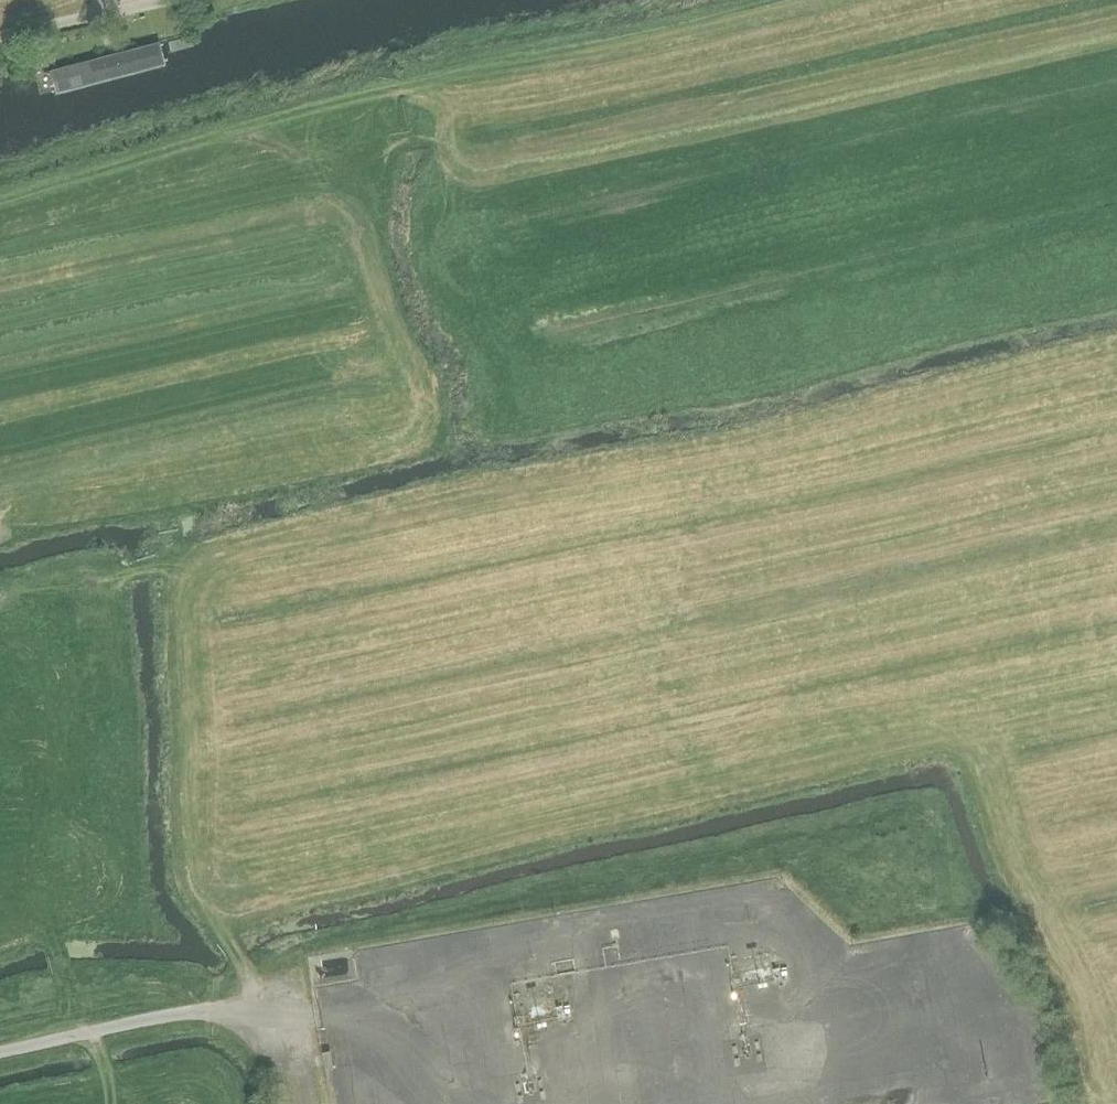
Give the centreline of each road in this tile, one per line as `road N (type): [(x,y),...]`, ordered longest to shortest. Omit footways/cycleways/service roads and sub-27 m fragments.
road 1 (unclassified): [(0,36),(167,0)]

